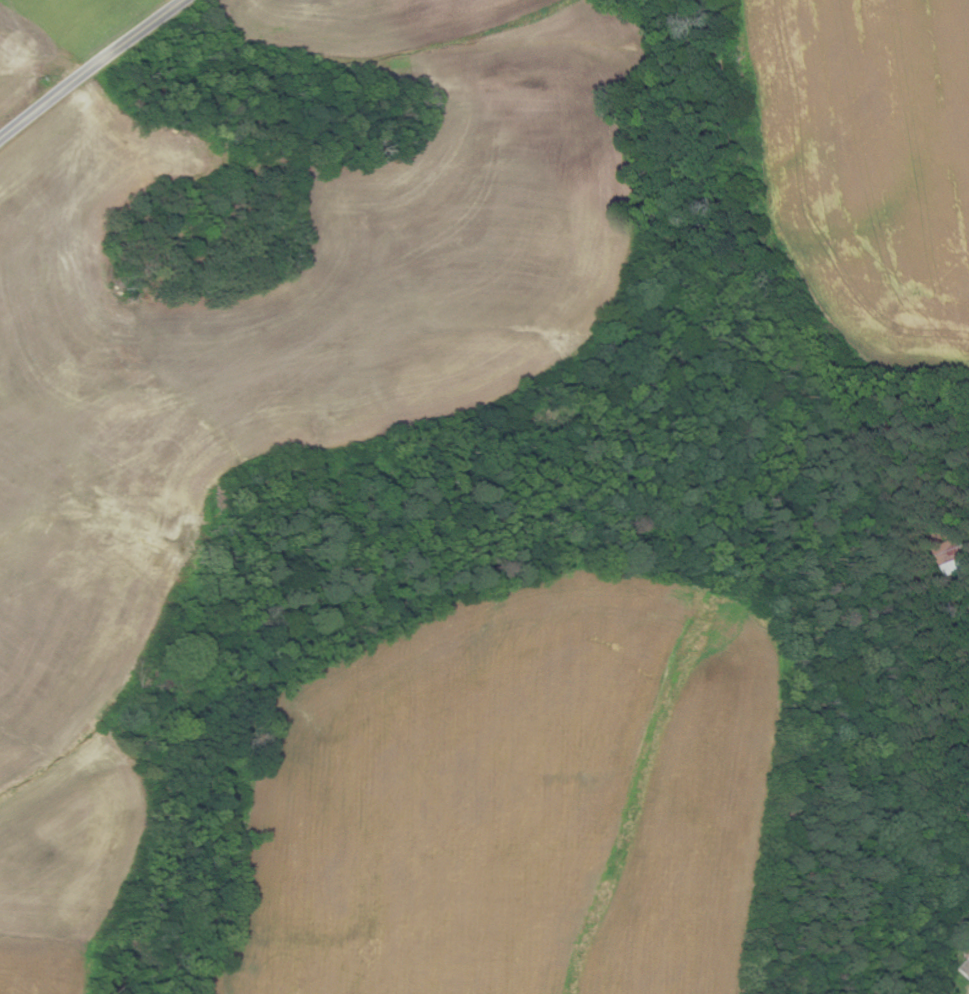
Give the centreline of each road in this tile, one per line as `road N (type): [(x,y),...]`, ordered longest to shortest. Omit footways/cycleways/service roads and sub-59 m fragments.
road 1 (residential): [(0,139),(183,0)]

